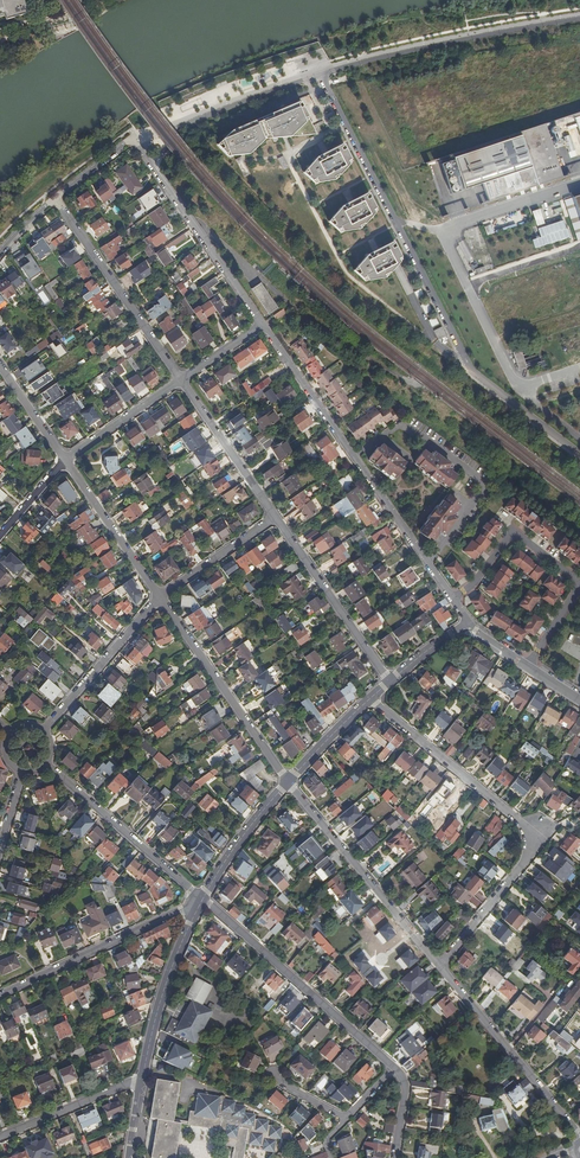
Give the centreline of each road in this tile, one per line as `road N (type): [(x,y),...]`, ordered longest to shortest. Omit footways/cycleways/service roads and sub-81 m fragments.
road 1 (unclassified): [(322,74),(472,371),(579,453)]
road 2 (residential): [(369,699),(519,821),(530,838),(528,857),(441,967)]
road 3 (residential): [(263,321),(469,621)]
road 4 (unclassified): [(579,19),(322,74)]
road 5 (residential): [(393,1066),(203,899)]
road 6 (residential): [(288,781),(441,967)]
road 7 (residential): [(161,595),(288,781)]
road 8 (residential): [(0,995),(203,899)]
road 9 (residential): [(55,197),(181,380)]
road 10 (residential): [(136,143),(263,321)]
road 11 (residential): [(441,967),(579,1136)]
road 12 (residential): [(203,899),(47,764)]
road 13 (residential): [(275,517),(389,682)]
road 14 (unclassified): [(322,74),(136,143)]
road 15 (residential): [(141,1080),(163,992),(203,899)]
road 16 (residential): [(161,595),(43,730)]
road 17 (residential): [(66,458),(161,595)]
road 18 (residential): [(181,380),(275,517)]
road 19 (residential): [(0,1138),(141,1080)]
road 20 (residential): [(203,899),(288,781)]
road 21 (residential): [(181,380),(66,458)]
road 22 (residential): [(275,517),(161,595)]
road 23 (residential): [(469,621),(579,699)]

